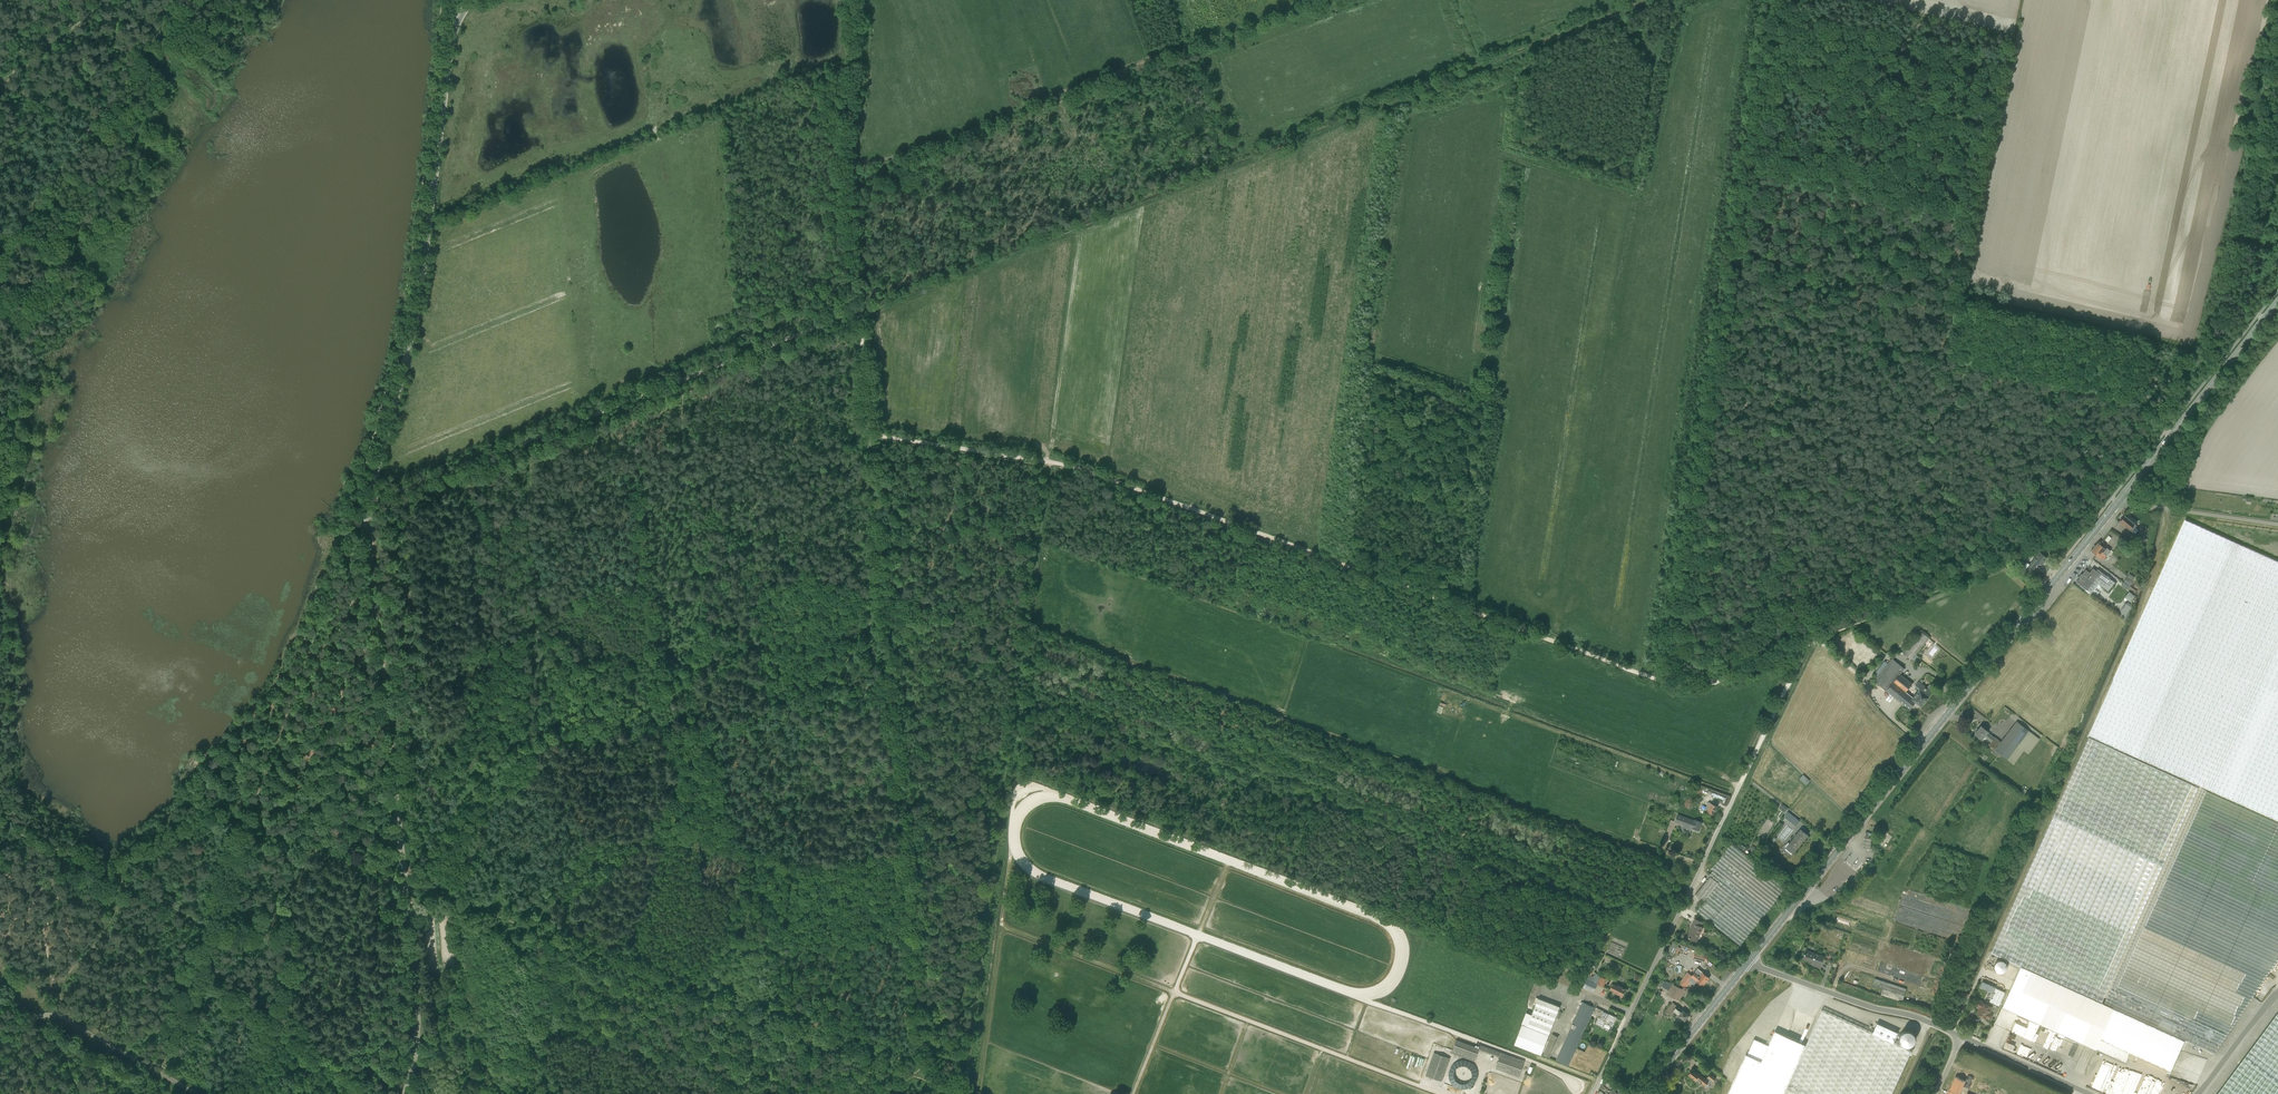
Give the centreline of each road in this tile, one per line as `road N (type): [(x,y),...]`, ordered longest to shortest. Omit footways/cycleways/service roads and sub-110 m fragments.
road 1 (unclassified): [(404,1093),(418,1003),(367,518),(413,326),(451,45),(472,0)]
road 2 (track): [(1796,648),(1702,688),(1679,687),(1076,468),(869,435)]
road 3 (track): [(1441,1093),(1001,925),(978,1093)]
road 4 (track): [(1049,462),(961,1093)]
road 5 (track): [(403,879),(957,1093)]
road 6 (track): [(883,604),(826,688),(792,709),(706,727),(602,729),(525,754),(475,788),(403,879)]
road 7 (primary): [(1750,960),(2117,503)]
road 8 (track): [(860,313),(369,496)]
road 9 (unclassified): [(1593,1093),(1800,659),(1796,648)]
road 10 (track): [(1659,0),(1276,151)]
road 11 (track): [(1735,796),(1461,697)]
road 12 (primary): [(2117,503),(2277,301)]
road 13 (track): [(1133,1093),(1228,863)]
road 14 (track): [(760,557),(730,570),(597,588),(535,626)]
road 15 (unclassified): [(1961,1036),(1750,960)]
road 16 (unclassified): [(197,1093),(60,1016),(0,1034)]
road 17 (track): [(525,441),(529,539),(550,613)]
road 18 (primary): [(1643,1093),(1750,960)]
road 19 (track): [(403,879),(247,821)]
road 20 (track): [(62,1005),(55,987),(118,910),(121,883),(107,872)]
road 21 (unclassified): [(2277,525),(2117,503)]
road 22 (track): [(0,255),(91,126)]
road 23 (track): [(91,126),(183,0)]
road 24 (unclassified): [(2091,1093),(1961,1036)]
road 25 (track): [(109,0),(0,81)]
road 26 (unclassified): [(2277,994),(2198,1093)]
road 27 (track): [(869,435),(860,313)]

